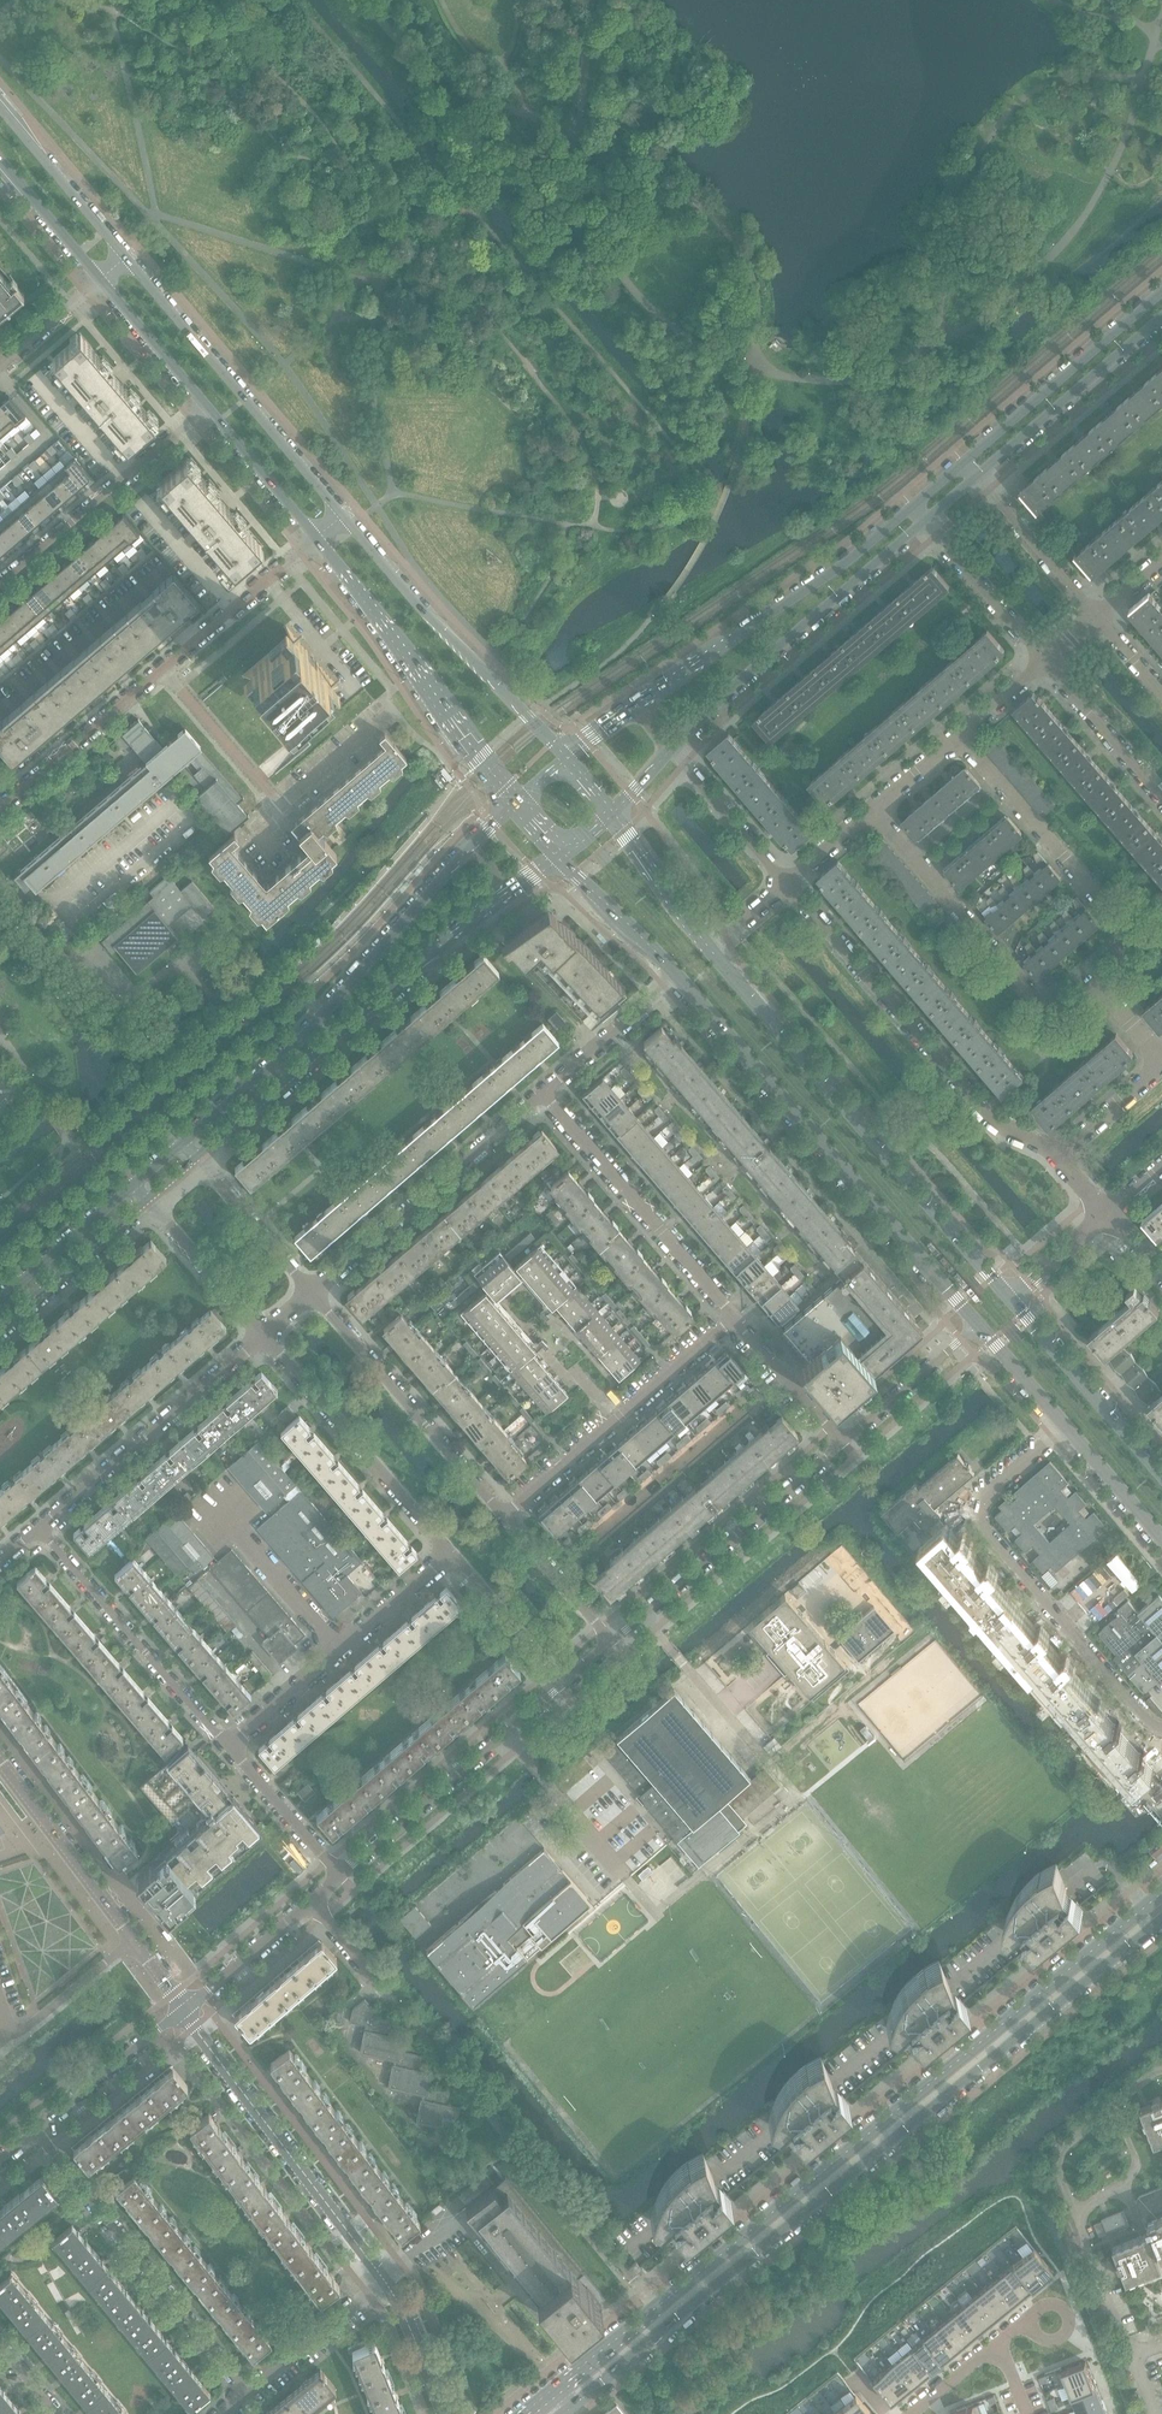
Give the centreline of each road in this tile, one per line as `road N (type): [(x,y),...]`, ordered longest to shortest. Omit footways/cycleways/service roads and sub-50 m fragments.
road 1 (secondary): [(1161,1891),(523,2413)]
road 2 (secondary): [(561,2413),(1161,1919)]
road 3 (tertiary): [(510,804),(296,1044),(184,1141)]
road 4 (tertiary): [(196,1153),(555,853)]
road 5 (secondary): [(1013,1297),(712,946)]
road 6 (secondary): [(677,976),(974,1327)]
road 7 (tertiary): [(912,503),(566,756)]
road 8 (residential): [(1161,1734),(983,1524),(991,1491),(1063,1429)]
road 9 (residential): [(300,553),(0,810)]
road 10 (residential): [(1057,1155),(996,1124),(784,884)]
road 11 (tertiary): [(670,749),(925,519)]
road 12 (residential): [(32,2131),(252,2392)]
road 13 (secondary): [(345,516),(127,256)]
road 14 (secondary): [(313,543),(510,804)]
road 15 (secondary): [(566,756),(345,516)]
road 16 (residential): [(1084,970),(1127,933),(957,734)]
road 17 (residential): [(872,807),(1042,1006),(1084,970)]
road 18 (residential): [(310,1293),(544,1095)]
road 19 (residential): [(733,1317),(502,1515)]
road 20 (residential): [(611,1641),(840,1442)]
road 21 (residential): [(36,1527),(262,1334)]
road 22 (residential): [(226,1745),(449,1552)]
road 23 (residential): [(502,1515),(310,1293)]
road 24 (residential): [(339,1876),(561,1684)]
road 25 (residential): [(544,1095),(733,1317)]
road 26 (residential): [(226,1745),(36,1527)]
road 27 (residential): [(262,1334),(449,1552)]
road 28 (residential): [(386,2282),(214,2055)]
road 29 (residential): [(206,406),(0,585)]
road 30 (tertiary): [(1161,287),(961,461)]
road 31 (tertiary): [(975,477),(1161,314)]
road 32 (secondary): [(1161,1472),(1013,1297)]
road 33 (residential): [(131,1941),(0,1761)]
road 34 (residential): [(182,2009),(339,1876)]
road 35 (secondary): [(127,256),(0,106)]
road 36 (residential): [(182,2009),(32,2131)]
road 37 (tertiary): [(0,1324),(145,1198)]
road 38 (residential): [(925,519),(1044,658)]
road 39 (residential): [(1096,613),(975,477)]
road 40 (residential): [(310,1293),(196,1153)]
road 41 (residential): [(1044,658),(1161,795)]
road 42 (residential): [(145,1198),(262,1334)]
road 43 (residential): [(544,1095),(677,976)]
road 44 (residential): [(784,884),(670,749)]
road 45 (residential): [(840,1442),(974,1327)]
road 46 (tertiary): [(133,1185),(0,1299)]
road 47 (secondary): [(206,406),(313,543)]
road 48 (residential): [(386,2282),(252,2392)]
road 49 (secondary): [(555,853),(677,976)]
road 50 (residential): [(449,1552),(561,1684)]
road 51 (residential): [(339,1876),(226,1745)]
road 52 (secondary): [(712,946),(611,808)]
road 53 (residential): [(611,1641),(502,1515)]
road 54 (residential): [(131,1941),(0,2043)]
road 55 (secondary): [(97,281),(206,406)]
road 56 (residential): [(733,1317),(840,1442)]
road 57 (secondary): [(0,160),(97,281)]
road 58 (secondary): [(1063,1429),(1161,1544)]
road 59 (residential): [(444,2413),(386,2282)]
road 60 (residential): [(1161,1061),(1057,1155)]
road 61 (secondary): [(974,1327),(1063,1429)]
road 62 (residential): [(0,366),(97,281)]
road 63 (residential): [(1013,1297),(1106,1217)]
road 64 (residential): [(1018,2327),(1045,2305),(1068,2315),(1056,2340),(1029,2331)]

